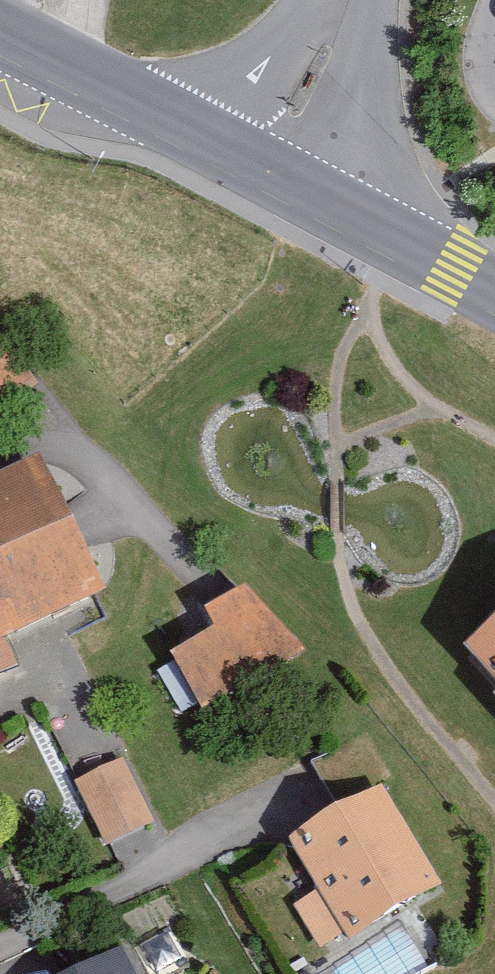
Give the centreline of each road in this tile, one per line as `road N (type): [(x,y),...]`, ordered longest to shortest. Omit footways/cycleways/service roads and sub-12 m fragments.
road 1 (secondary): [(267,170),(0,34)]
road 2 (secondary): [(494,290),(267,170)]
road 3 (residential): [(267,170),(338,0)]

